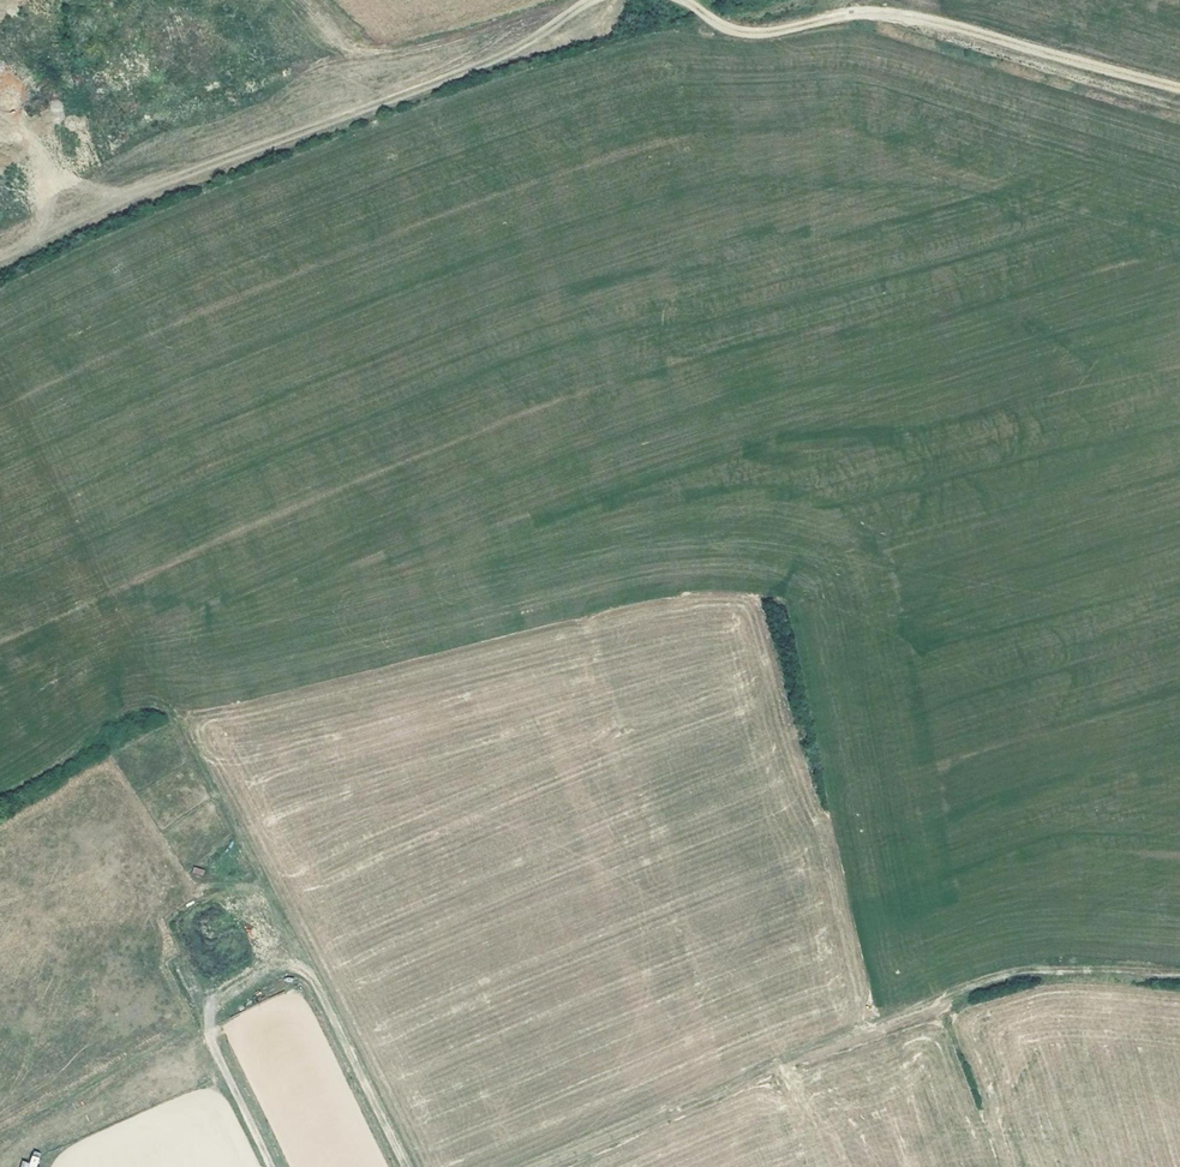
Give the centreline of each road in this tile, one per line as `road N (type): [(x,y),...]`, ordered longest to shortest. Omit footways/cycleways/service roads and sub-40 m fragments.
road 1 (track): [(543,1166),(722,1091),(771,1061),(996,979),(1035,972),(1179,979)]
road 2 (track): [(1179,90),(903,16),(852,14),(745,34),(679,0)]
road 3 (track): [(585,0),(405,53),(284,76)]

